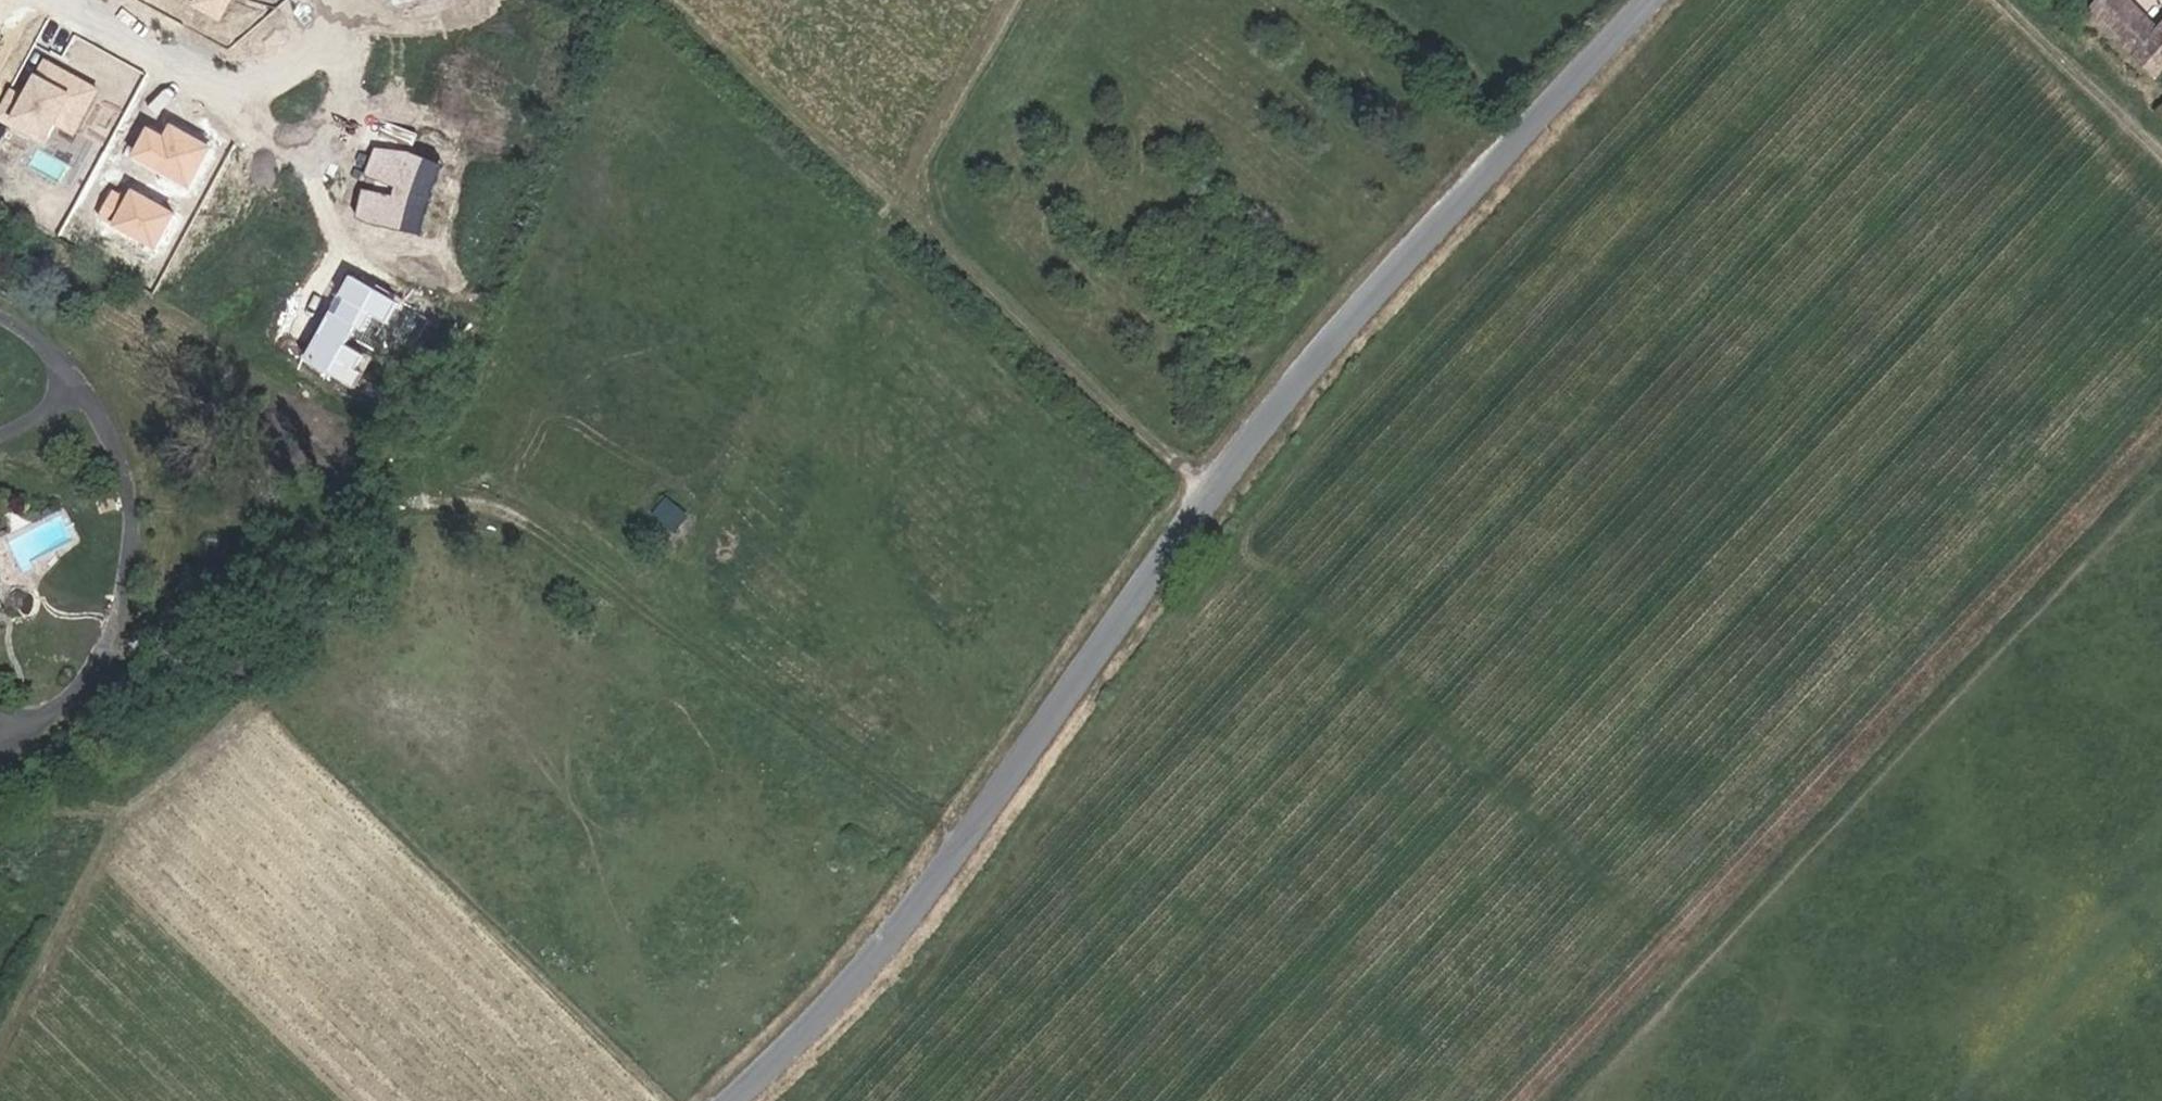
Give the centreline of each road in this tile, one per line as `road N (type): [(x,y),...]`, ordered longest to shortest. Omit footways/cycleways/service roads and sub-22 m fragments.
road 1 (unclassified): [(1642,0),(1407,255),(1221,482),(851,988),(724,1100)]

